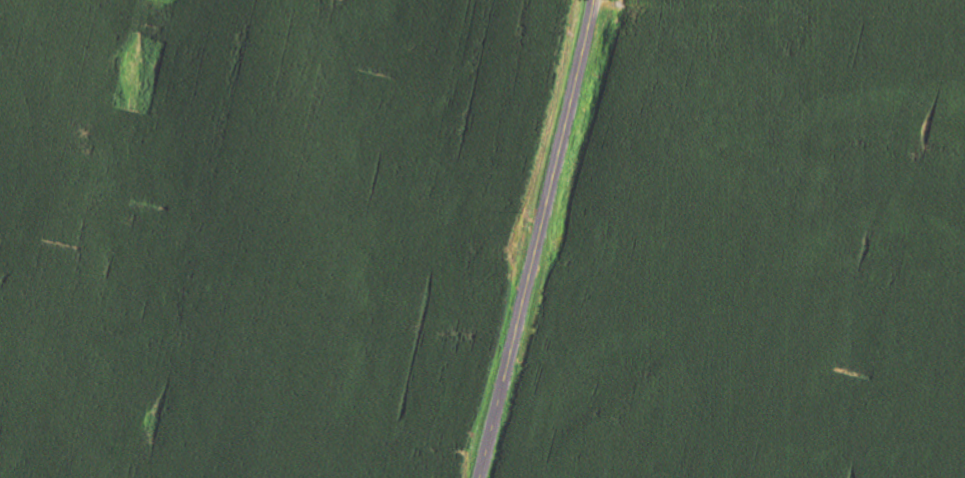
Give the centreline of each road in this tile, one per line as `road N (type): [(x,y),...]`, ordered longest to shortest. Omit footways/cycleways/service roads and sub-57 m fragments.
road 1 (secondary): [(479,477),(594,0)]

